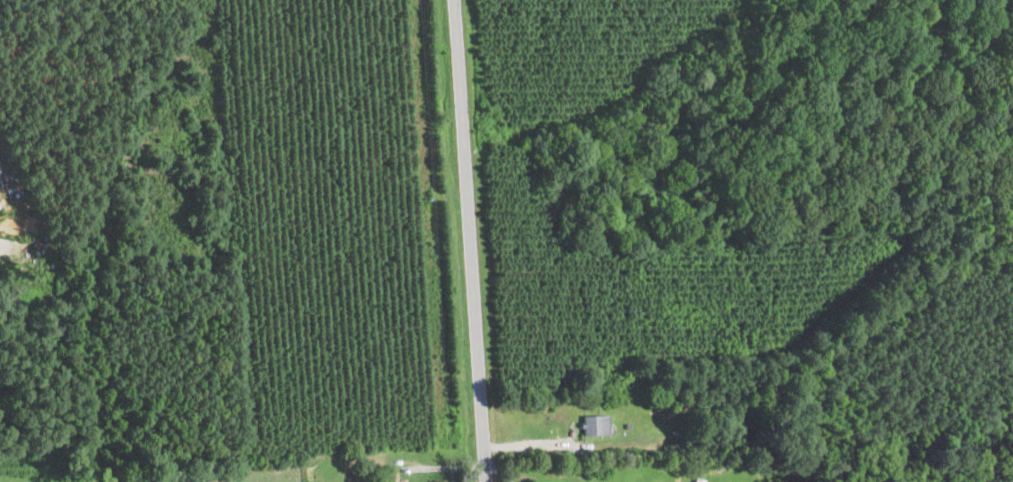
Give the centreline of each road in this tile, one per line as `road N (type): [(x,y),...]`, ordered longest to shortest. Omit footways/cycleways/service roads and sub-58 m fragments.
road 1 (residential): [(485,481),(452,0)]

